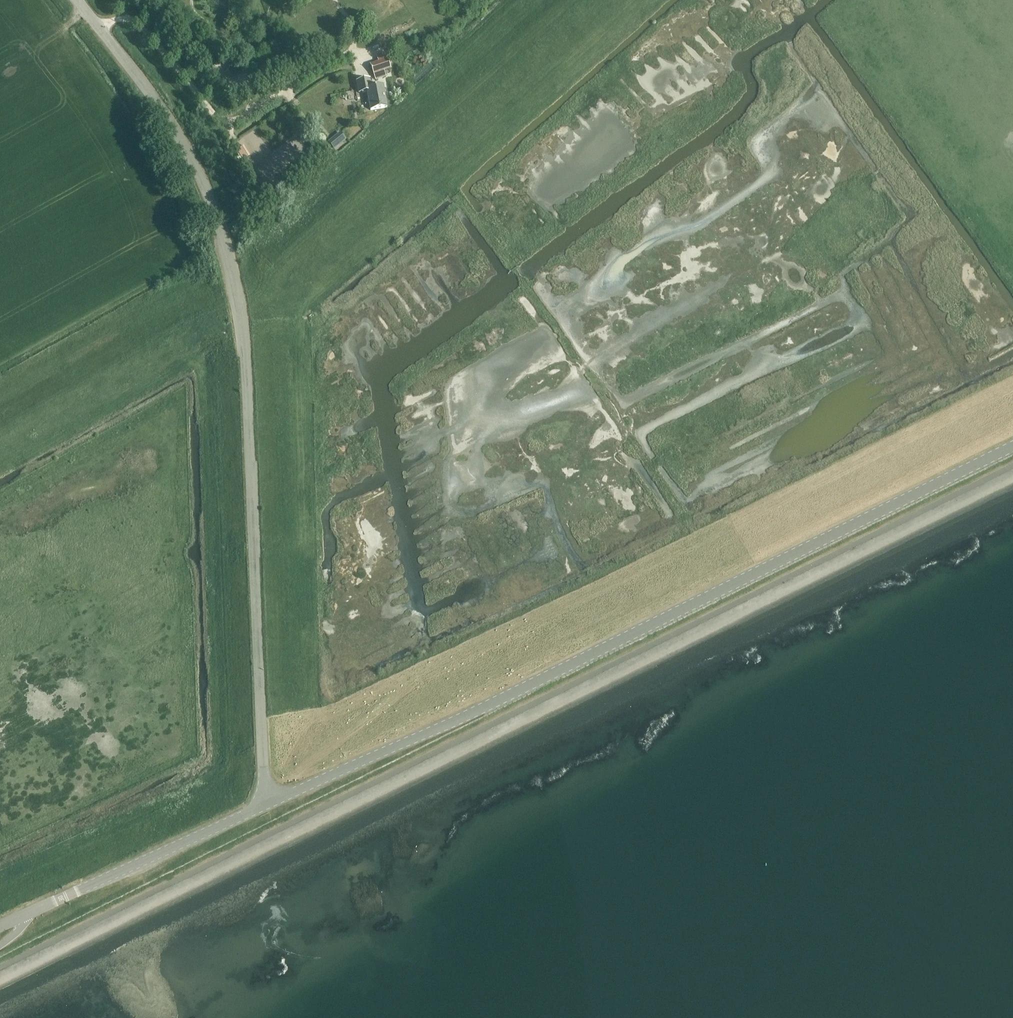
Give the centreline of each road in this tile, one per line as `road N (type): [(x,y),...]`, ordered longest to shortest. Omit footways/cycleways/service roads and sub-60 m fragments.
road 1 (unclassified): [(268,802),(235,279),(192,161),(77,0)]
road 2 (unclassified): [(268,802),(643,630),(1012,447)]
road 3 (unclassified): [(24,916),(268,802)]

